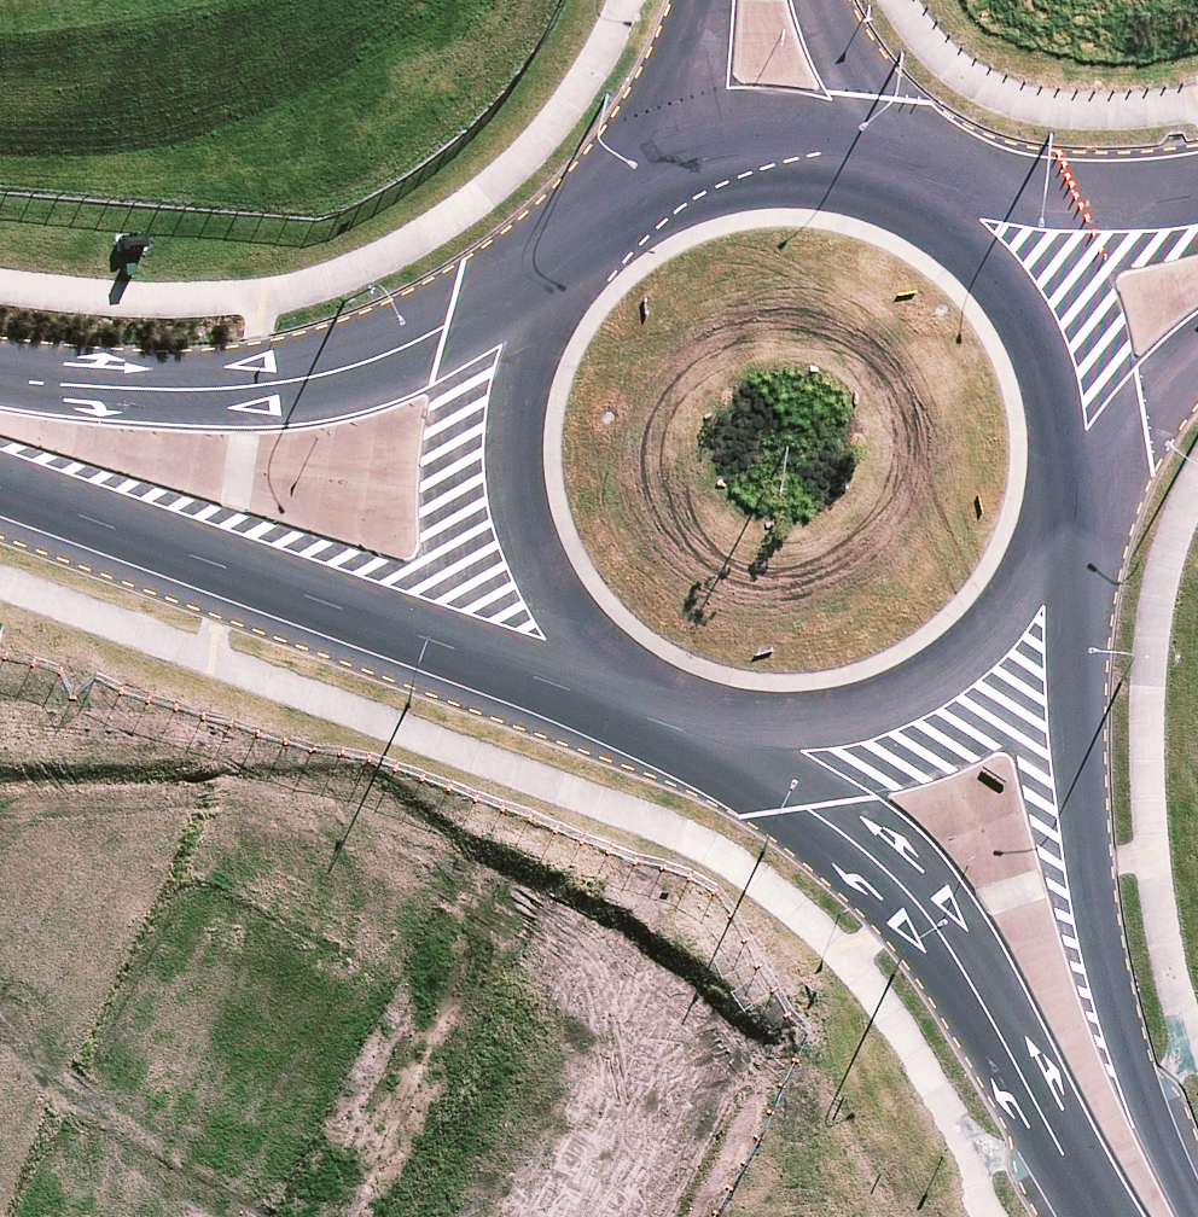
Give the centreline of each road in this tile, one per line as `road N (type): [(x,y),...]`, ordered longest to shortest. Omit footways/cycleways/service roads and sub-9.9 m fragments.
road 1 (secondary): [(666,725),(0,490)]
road 2 (secondary): [(1064,549),(1059,722),(1086,898),(1133,1073),(1197,1216)]
road 3 (secondary): [(1102,1216),(917,905),(736,746)]
road 4 (secondary): [(0,367),(141,388),(252,386),(364,363),(536,290)]
road 5 (secondary): [(666,725),(610,691),(520,604),(492,539),(483,475),(486,415),(501,357),(536,290)]
road 6 (secondary): [(1064,549),(1003,662),(955,700),(893,733),(794,749),(736,746)]
road 7 (residential): [(342,1216),(516,887)]
road 8 (secondary): [(945,190),(995,235),(1059,327),(1075,380),(1076,486)]
road 9 (secondary): [(652,179),(724,155),(775,153),(877,164),(925,180)]
road 10 (tertiary): [(945,190),(1067,212),(1197,196)]
road 11 (residential): [(821,0),(925,180)]
road 12 (residential): [(652,179),(705,0)]
road 13 (tertiary): [(1197,362),(1076,486)]
road 14 (secondary): [(536,290),(612,205),(652,179)]

